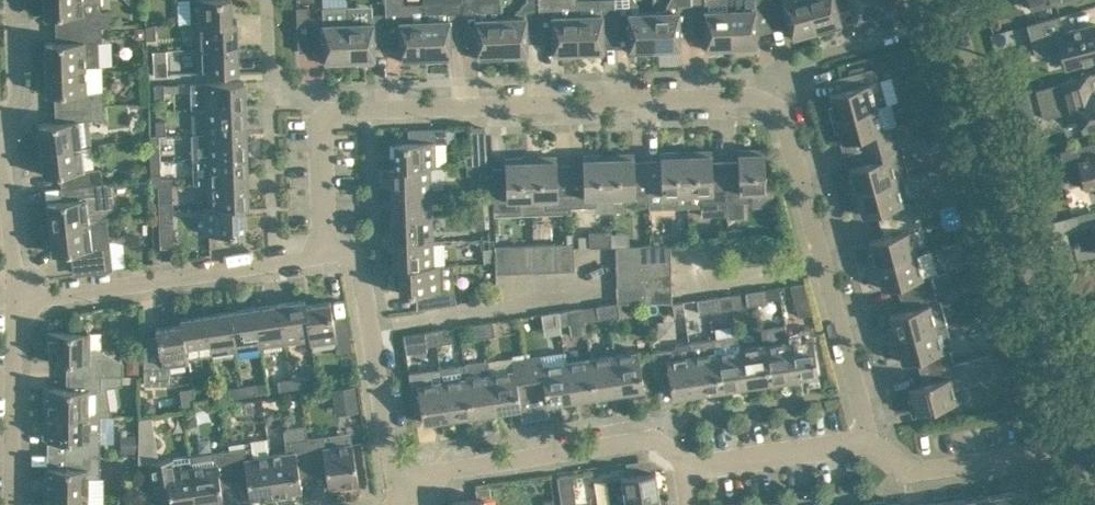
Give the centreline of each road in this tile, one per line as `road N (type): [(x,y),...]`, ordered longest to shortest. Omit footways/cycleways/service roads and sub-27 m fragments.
road 1 (residential): [(318,104),(787,89)]
road 2 (residential): [(787,89),(872,435)]
road 3 (residential): [(334,260),(17,301)]
road 4 (residential): [(395,476),(655,436),(681,462)]
road 5 (residential): [(395,476),(362,258),(334,260)]
road 6 (residential): [(872,435),(922,469),(1094,444)]
road 7 (residential): [(14,504),(17,301)]
road 8 (residential): [(681,462),(872,435)]
road 9 (residential): [(17,301),(7,124)]
road 10 (residential): [(334,260),(318,104)]
road 11 (residential): [(274,0),(281,85),(294,99),(318,104)]
road 12 (residential): [(787,89),(830,60),(901,38)]
road 13 (residential): [(7,124),(15,90),(11,0)]

